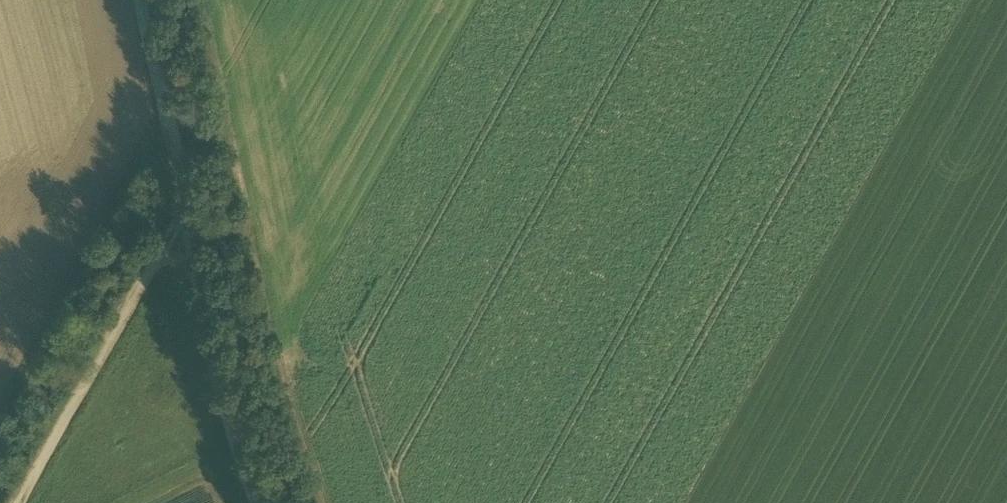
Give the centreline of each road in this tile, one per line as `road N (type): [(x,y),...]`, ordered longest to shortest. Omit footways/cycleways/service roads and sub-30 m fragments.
road 1 (track): [(253,502),(207,365),(134,0)]
road 2 (track): [(176,225),(14,502)]

